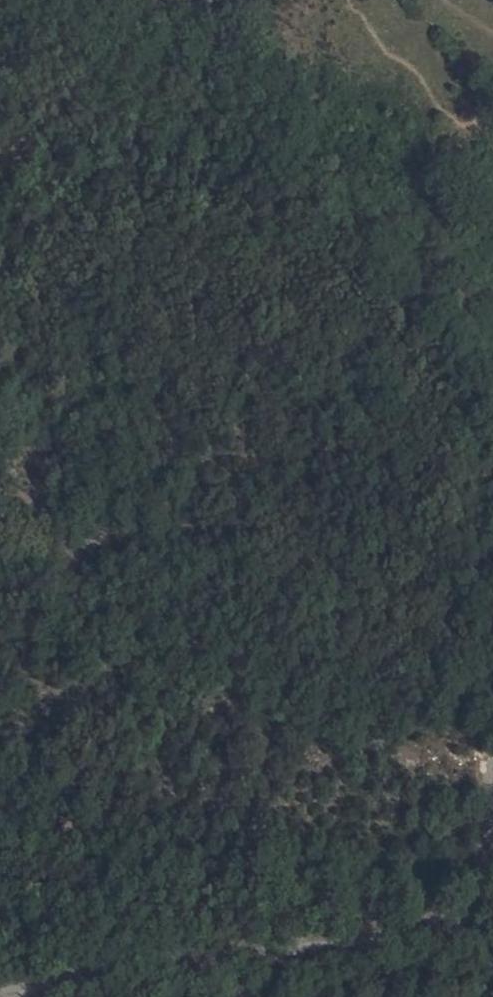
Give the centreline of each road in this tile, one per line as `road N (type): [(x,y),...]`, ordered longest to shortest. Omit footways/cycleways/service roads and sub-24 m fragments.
road 1 (unclassified): [(492,787),(449,888),(417,918),(0,992)]

